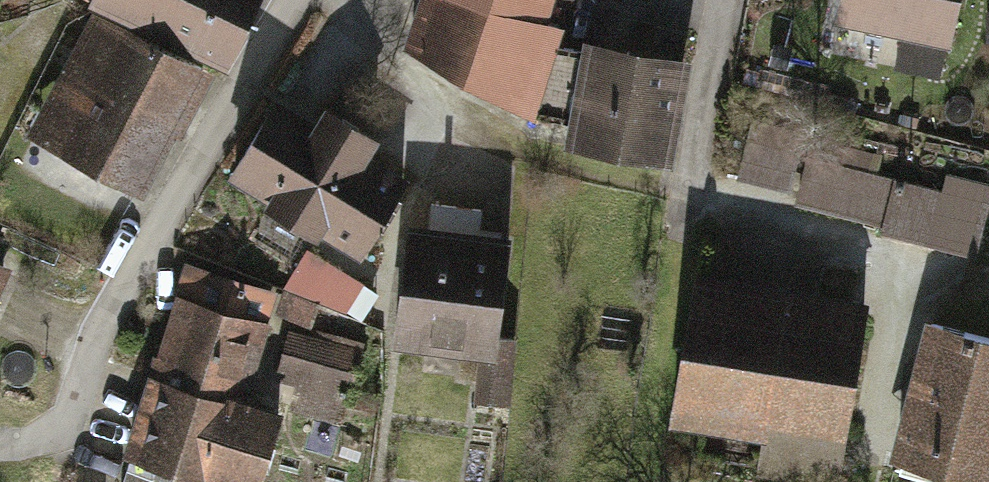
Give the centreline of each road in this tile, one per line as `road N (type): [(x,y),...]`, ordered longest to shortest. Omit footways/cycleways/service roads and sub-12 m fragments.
road 1 (residential): [(0,448),(51,438),(81,408),(121,295),(293,0)]
road 2 (residential): [(727,0),(687,217),(897,272)]

